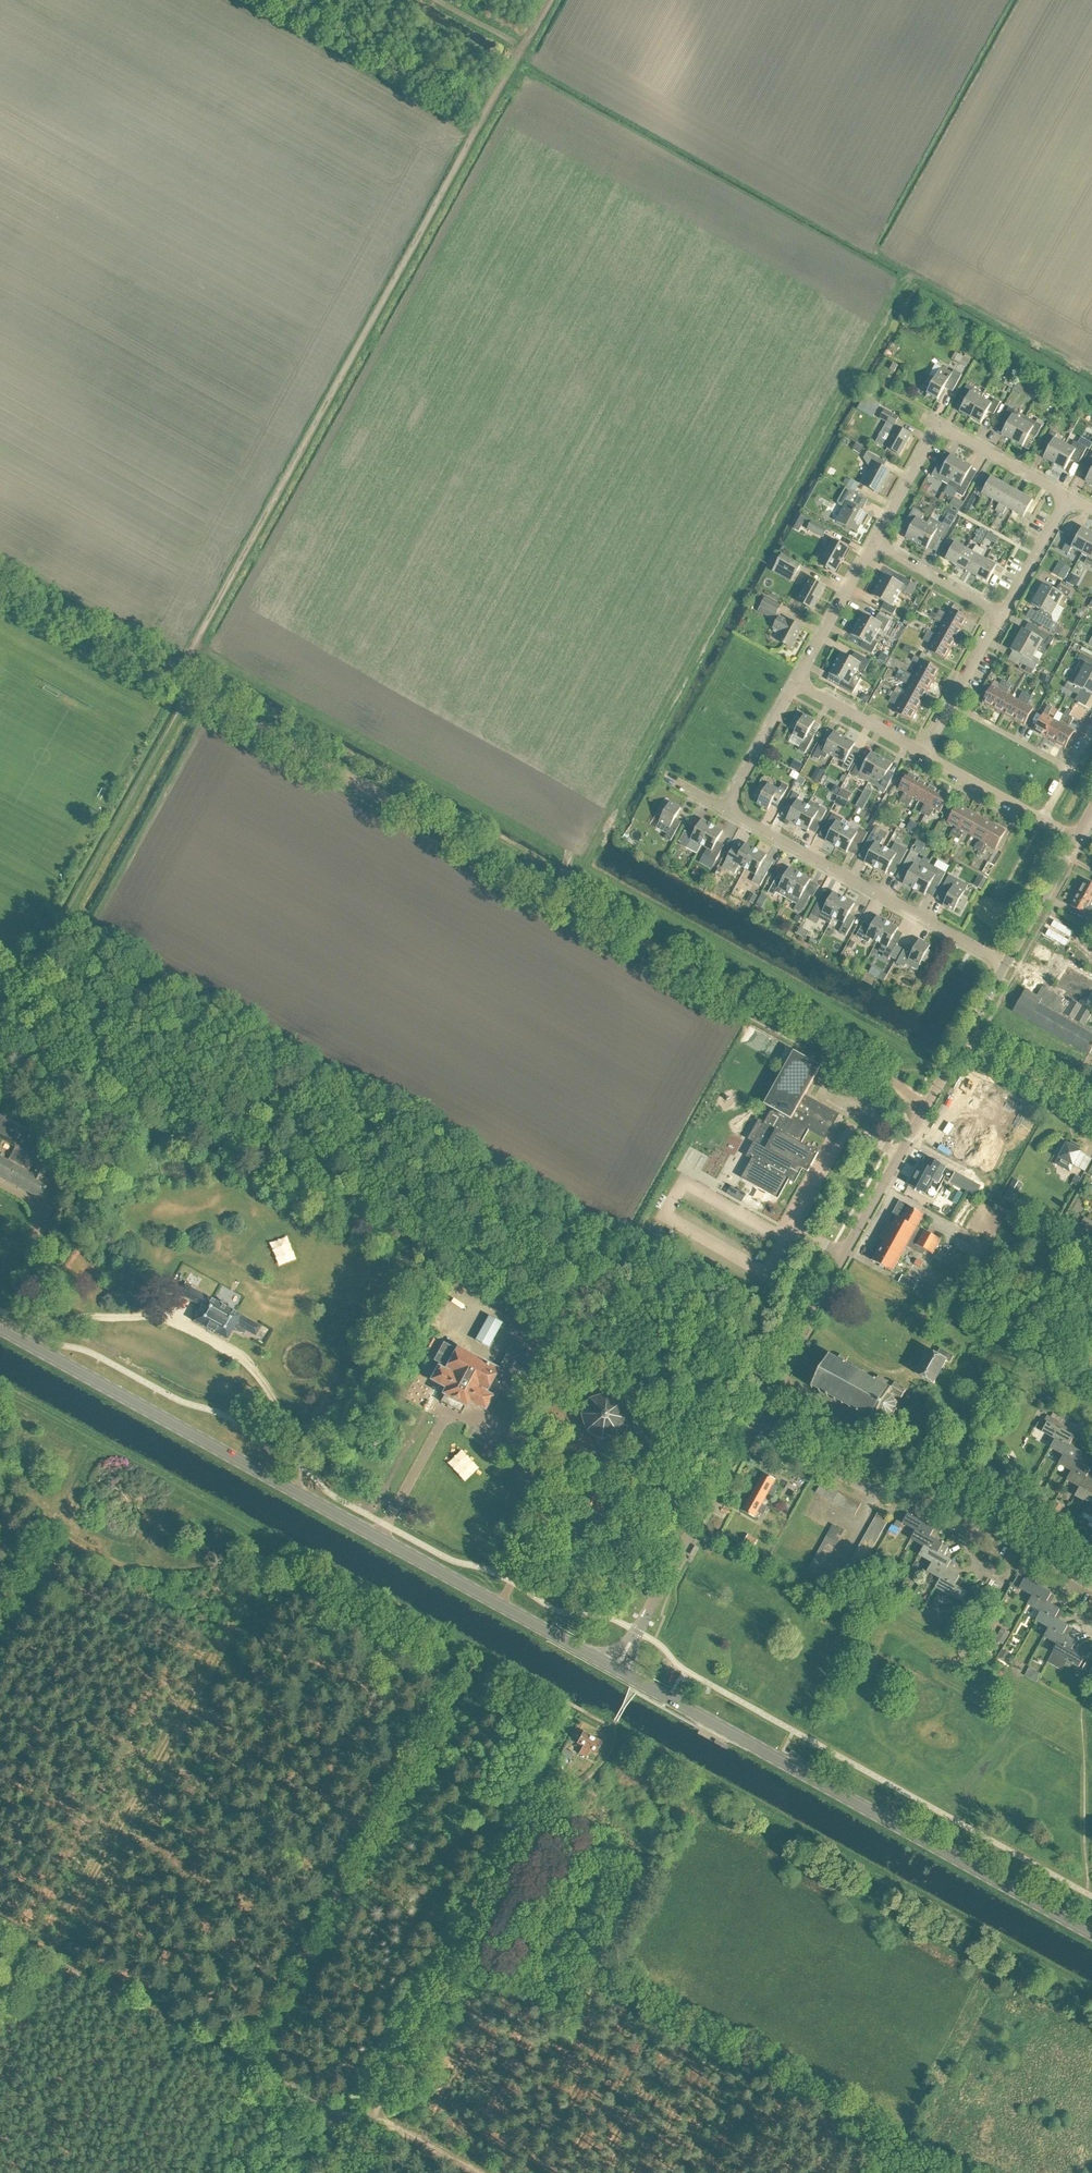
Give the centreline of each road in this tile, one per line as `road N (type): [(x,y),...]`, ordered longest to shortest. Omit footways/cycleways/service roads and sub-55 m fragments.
road 1 (track): [(177,681),(930,1102)]
road 2 (track): [(522,48),(177,681)]
road 3 (primary): [(616,1669),(0,1327)]
road 4 (primary): [(1091,1933),(616,1669)]
road 5 (track): [(48,1957),(280,1545)]
road 6 (unclassified): [(750,1424),(965,1040)]
road 7 (track): [(370,2121),(244,2066),(0,1931)]
road 8 (unclassified): [(1091,1585),(937,1497),(916,1488),(873,1493),(750,1424)]
road 9 (track): [(561,1798),(522,1842),(370,2121)]
road 10 (unclassified): [(1007,964),(725,809)]
road 11 (unclassified): [(616,1669),(750,1424)]
road 12 (track): [(0,582),(177,681)]
road 13 (unclassified): [(796,683),(875,544)]
road 14 (unclassified): [(924,753),(796,683)]
road 15 (unclassified): [(1067,496),(939,426)]
road 16 (unclassified): [(725,809),(796,683)]
road 17 (unclassified): [(1007,964),(1076,838)]
road 18 (unclassified): [(1001,613),(875,544)]
road 19 (unclassified): [(1091,1109),(965,1040)]
road 20 (unclassified): [(1043,820),(924,753)]
road 21 (unclassified): [(1001,613),(1067,496)]
road 22 (unclassified): [(951,704),(1069,768)]
road 23 (unclassified): [(875,544),(939,426)]
road 24 (track): [(370,2121),(481,2172)]

